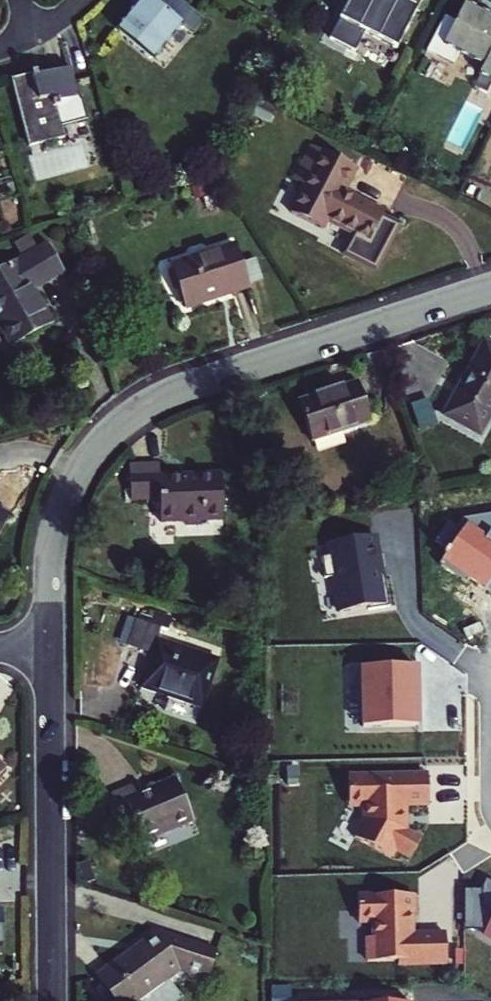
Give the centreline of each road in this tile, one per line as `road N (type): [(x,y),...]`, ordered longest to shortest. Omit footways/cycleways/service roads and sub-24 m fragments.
road 1 (residential): [(490,286),(196,380),(116,424),(76,473),(53,532),(50,648)]
road 2 (residential): [(50,648),(53,1000)]

